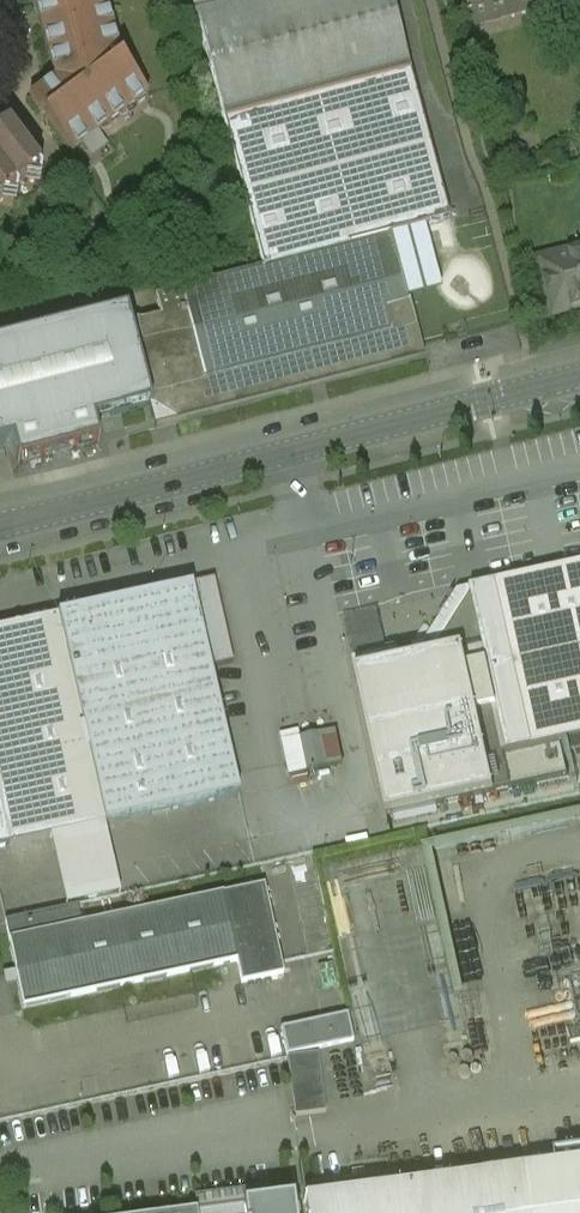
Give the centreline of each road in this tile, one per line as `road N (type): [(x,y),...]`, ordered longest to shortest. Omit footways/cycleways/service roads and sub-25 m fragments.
road 1 (unclassified): [(0,528),(579,377)]

